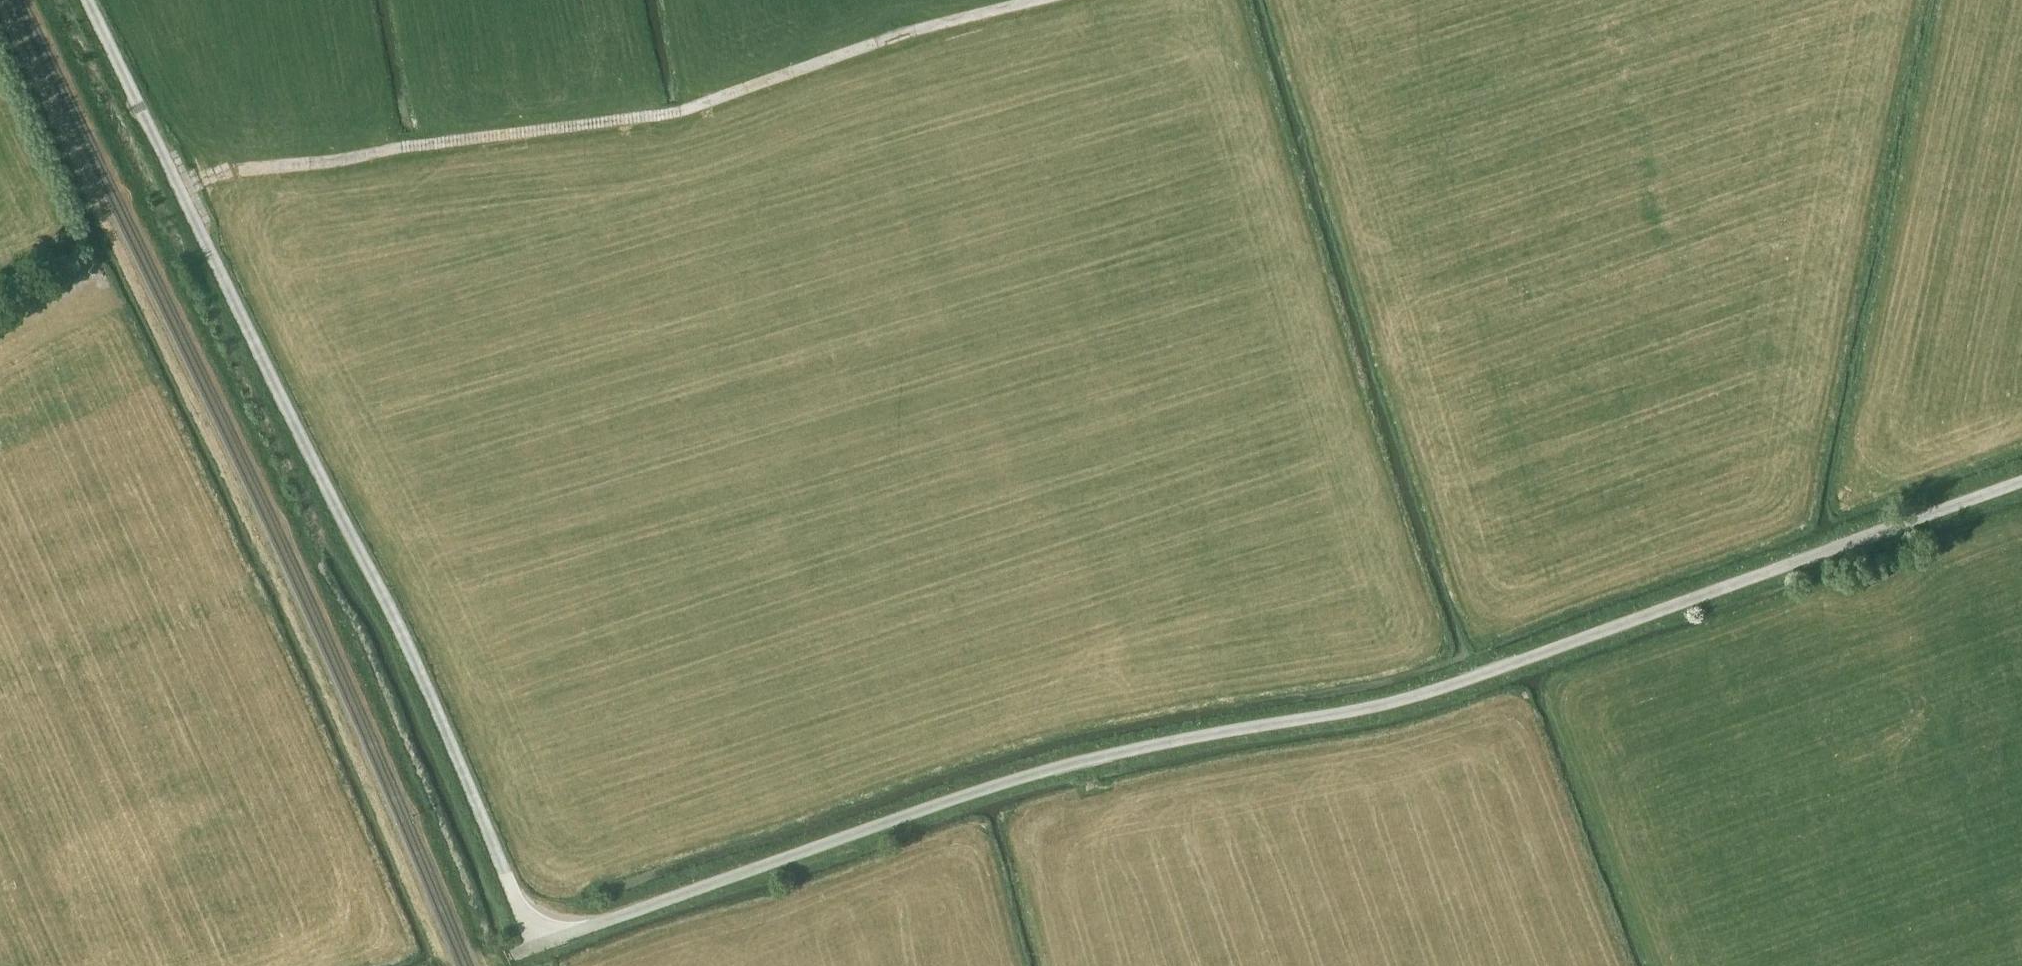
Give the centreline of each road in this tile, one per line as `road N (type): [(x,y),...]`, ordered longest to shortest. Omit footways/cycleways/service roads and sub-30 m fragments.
road 1 (unclassified): [(89,0),(327,494),(398,623),(516,903),(552,926),(583,927),(1046,770),(1403,699),(2021,481)]
road 2 (track): [(176,182),(654,117),(894,37),(1038,0)]

